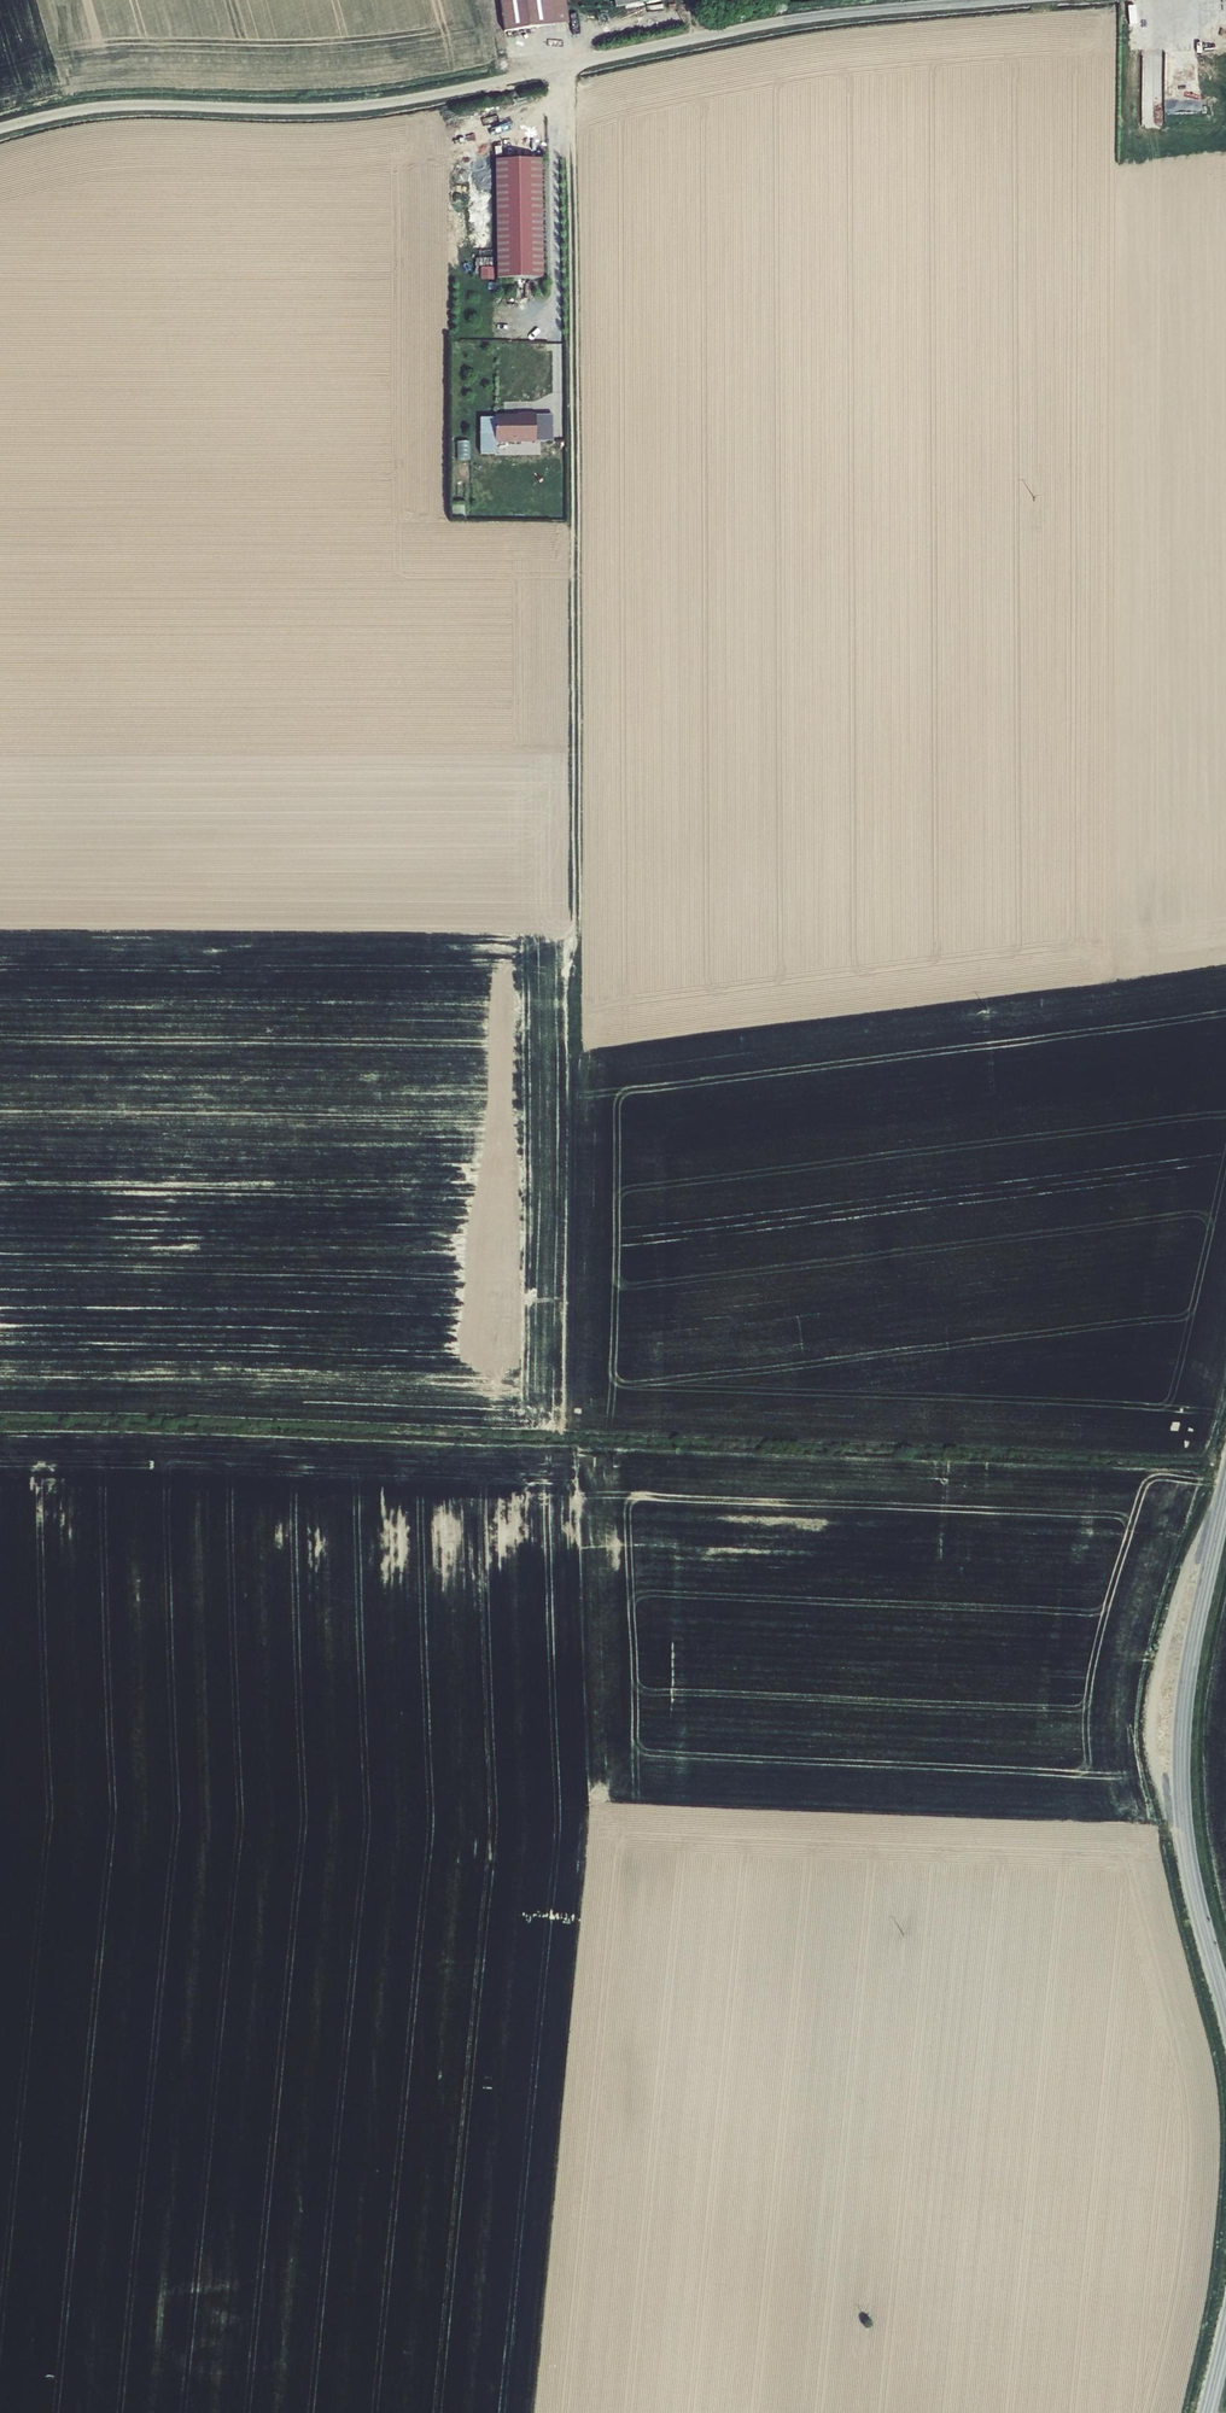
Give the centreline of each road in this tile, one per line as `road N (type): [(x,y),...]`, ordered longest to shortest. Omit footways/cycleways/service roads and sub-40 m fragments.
road 1 (track): [(998,0),(764,25),(366,106),(128,105),(0,128)]
road 2 (track): [(562,67),(576,536),(579,1034)]
road 3 (tertiary): [(1225,2009),(1191,1882),(1179,1762),(1188,1669),(1225,1491)]

